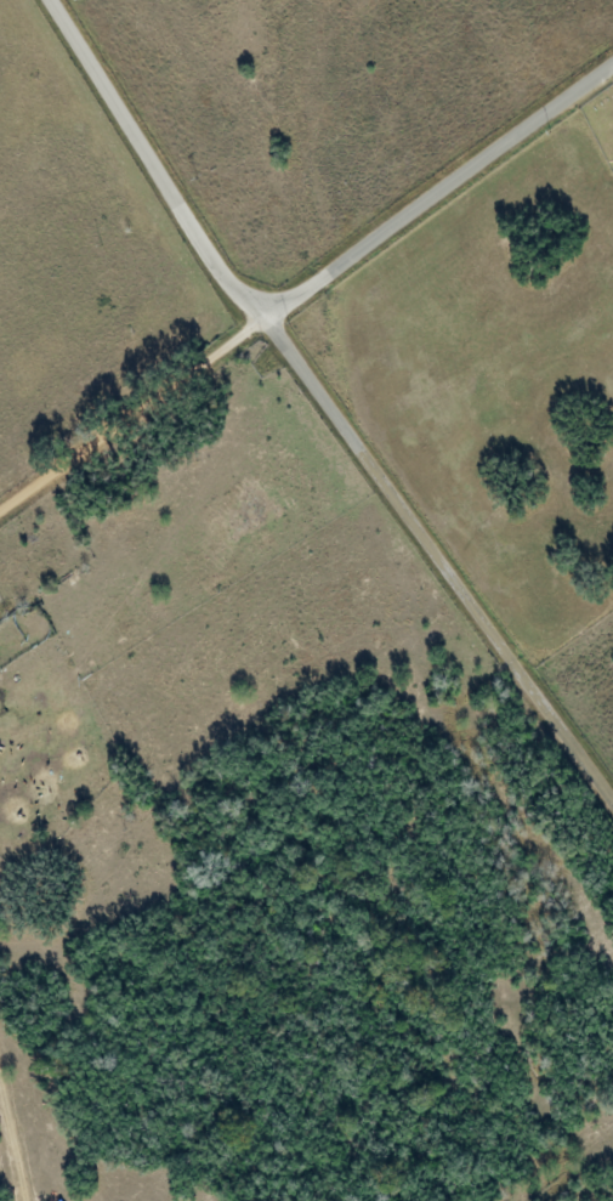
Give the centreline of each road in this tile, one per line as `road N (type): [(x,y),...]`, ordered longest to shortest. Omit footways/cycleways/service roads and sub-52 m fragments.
road 1 (residential): [(612,791),(267,317)]
road 2 (residential): [(612,64),(267,317)]
road 3 (residential): [(267,317),(56,0)]
road 4 (residential): [(0,509),(267,317)]
road 5 (track): [(0,869),(0,730)]

